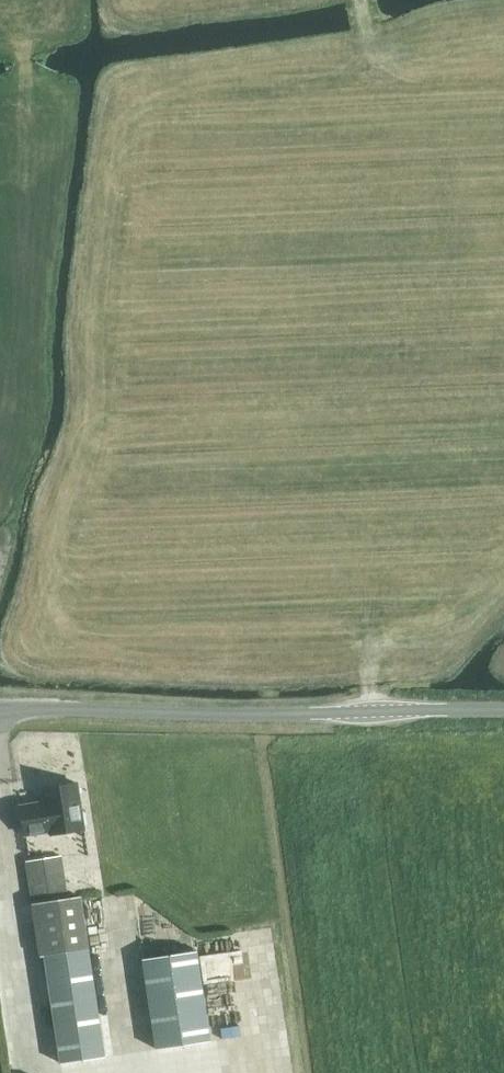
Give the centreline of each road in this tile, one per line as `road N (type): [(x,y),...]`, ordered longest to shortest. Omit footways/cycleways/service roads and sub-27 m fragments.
road 1 (unclassified): [(503,711),(0,715)]

